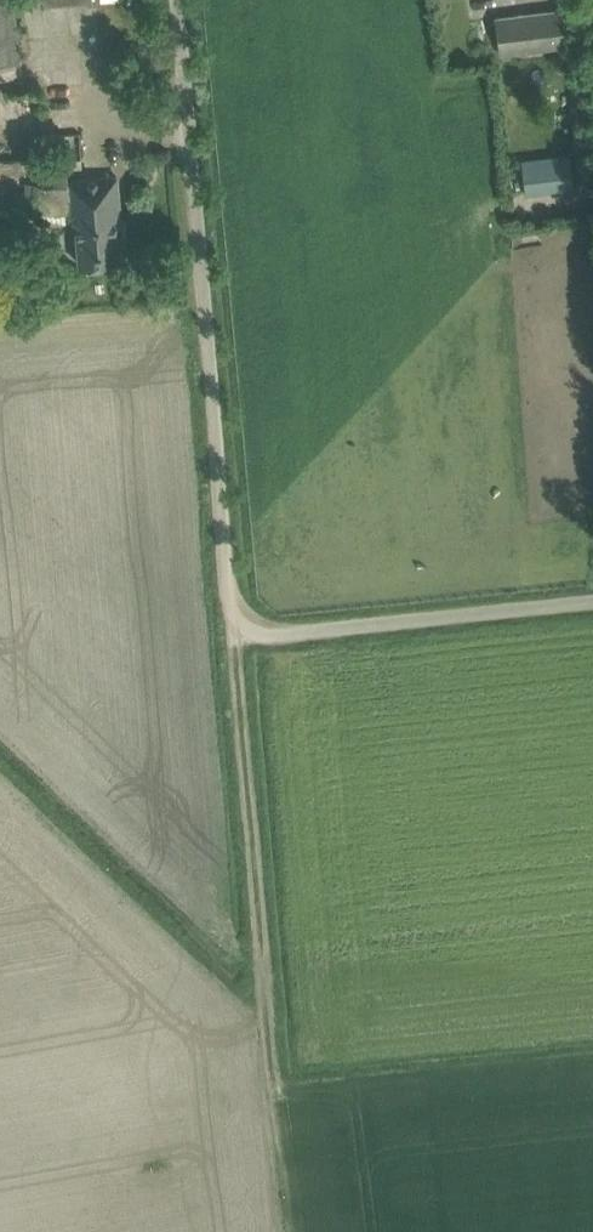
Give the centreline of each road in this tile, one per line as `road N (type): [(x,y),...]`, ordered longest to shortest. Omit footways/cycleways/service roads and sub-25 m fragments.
road 1 (unclassified): [(592,601),(284,637),(238,628),(180,0)]
road 2 (track): [(301,1231),(265,955),(238,628)]

